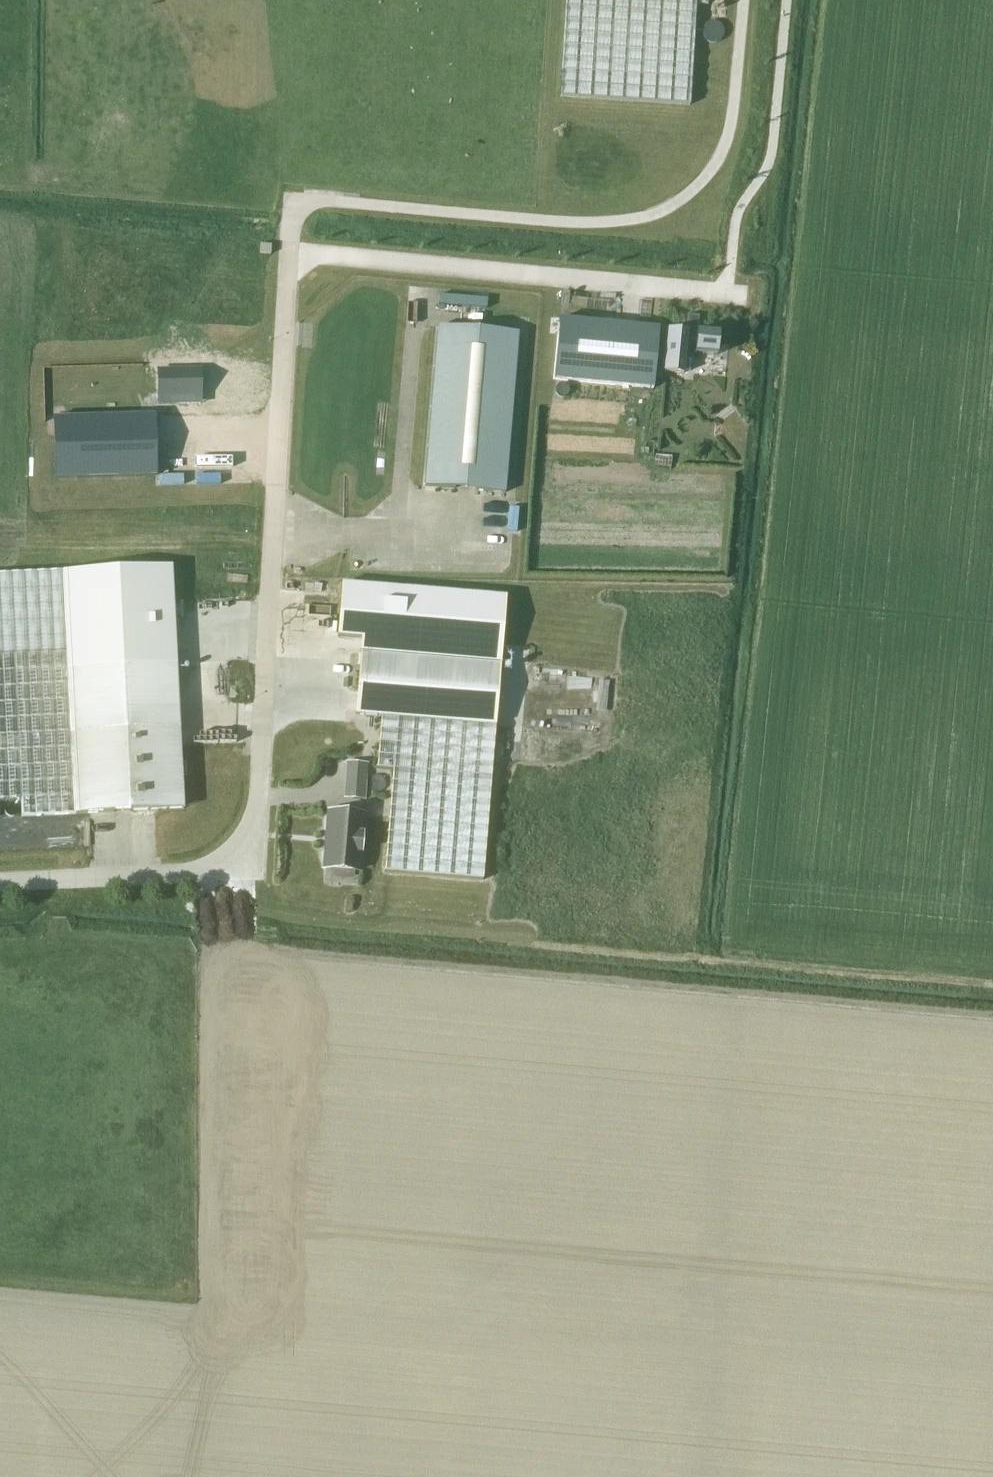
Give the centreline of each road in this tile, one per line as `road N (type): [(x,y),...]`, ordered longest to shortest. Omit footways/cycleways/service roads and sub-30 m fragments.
road 1 (unclassified): [(0,880),(214,870),(243,857),(253,838),(293,203)]

